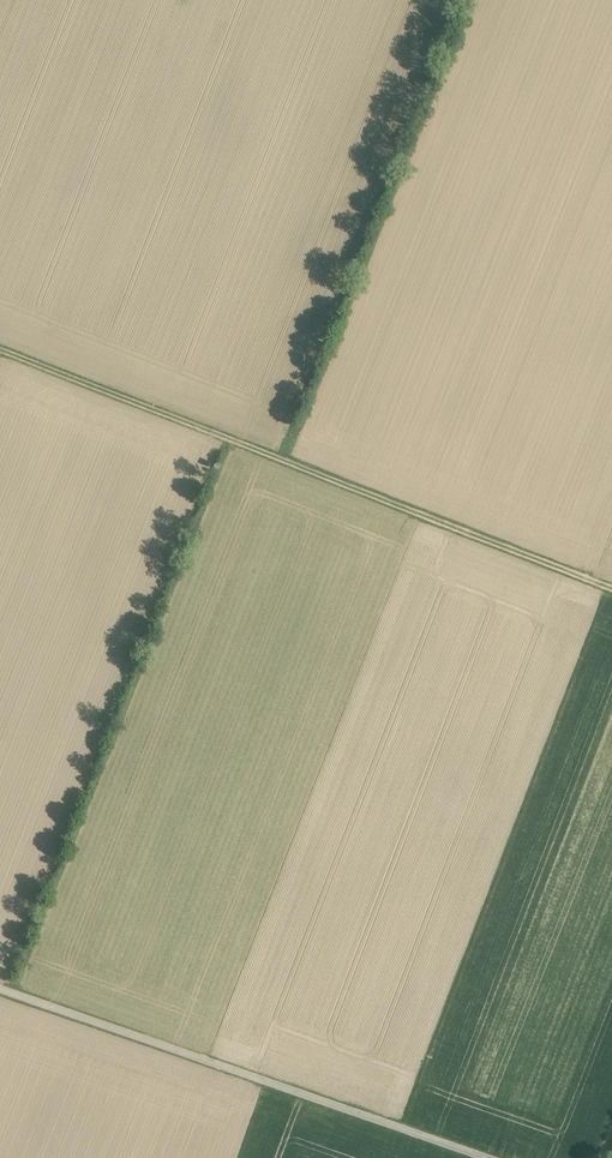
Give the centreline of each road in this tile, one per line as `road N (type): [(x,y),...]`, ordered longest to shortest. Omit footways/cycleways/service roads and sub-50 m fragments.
road 1 (track): [(0,346),(611,586)]
road 2 (unclassified): [(0,990),(476,1157)]

